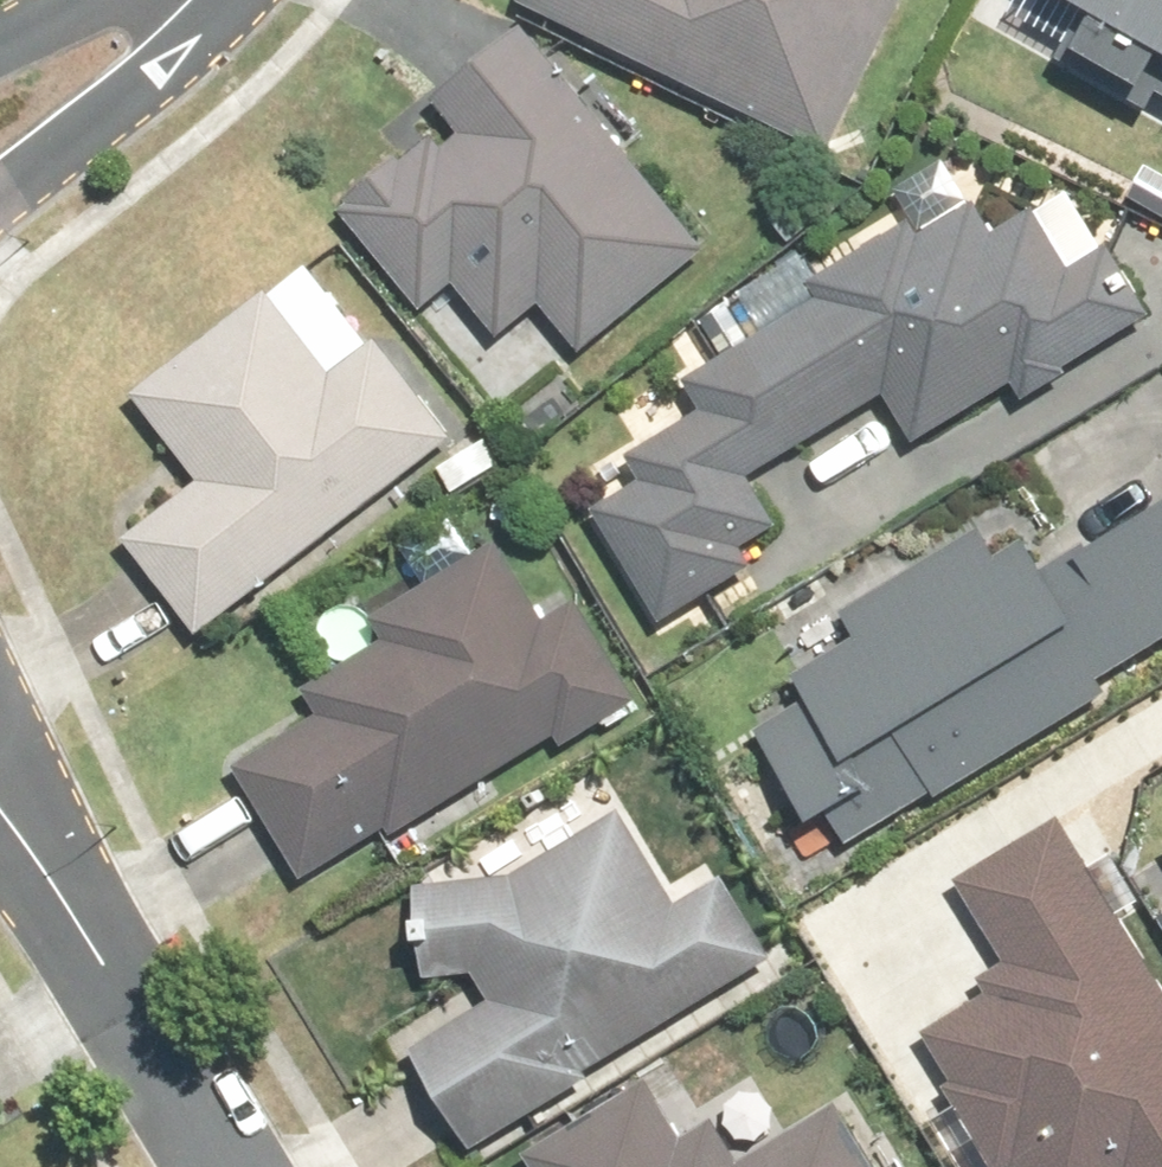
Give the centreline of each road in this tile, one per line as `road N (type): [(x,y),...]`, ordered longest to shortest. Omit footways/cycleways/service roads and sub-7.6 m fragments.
road 1 (residential): [(226,1166),(6,797)]
road 2 (residential): [(184,0),(98,96),(0,185)]
road 3 (residential): [(0,51),(145,0)]

